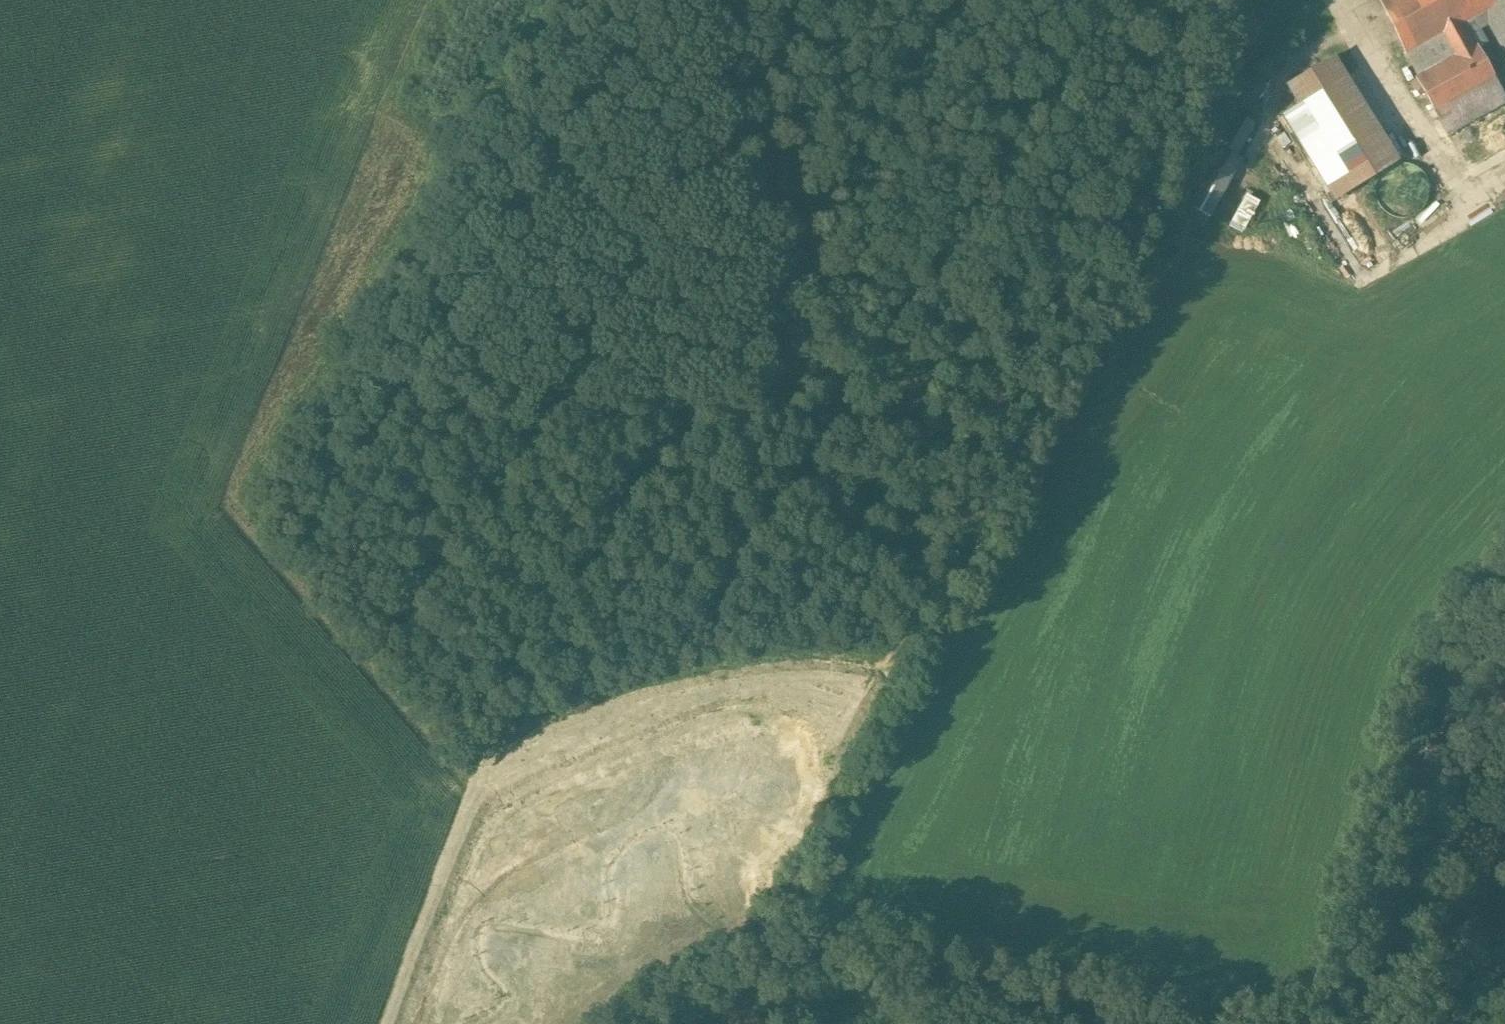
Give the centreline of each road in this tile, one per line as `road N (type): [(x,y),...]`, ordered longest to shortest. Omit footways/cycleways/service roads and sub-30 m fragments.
road 1 (track): [(1209,0),(983,314),(926,380),(915,452),(919,617),(899,654),(809,648),(716,659),(611,686),(456,765)]

